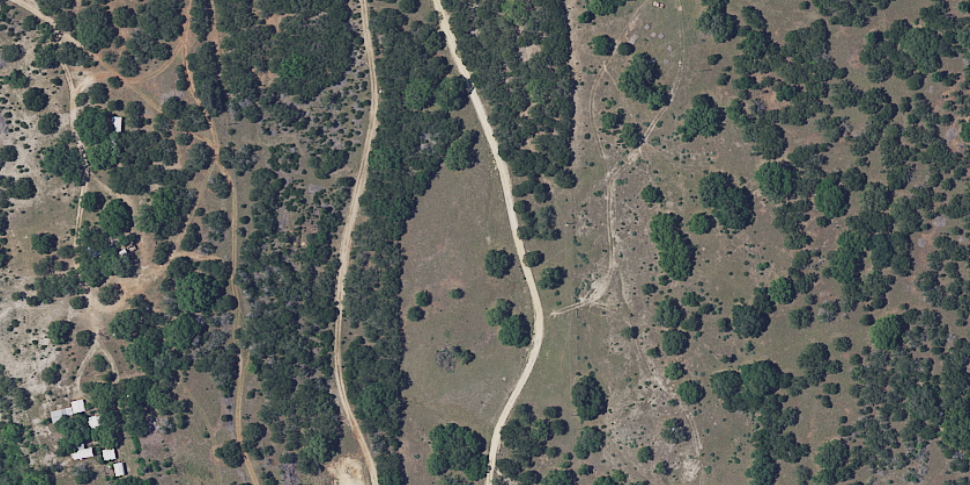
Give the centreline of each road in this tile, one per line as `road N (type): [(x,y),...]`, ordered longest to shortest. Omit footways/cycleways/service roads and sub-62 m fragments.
road 1 (residential): [(15,0),(59,33),(87,102),(90,294),(117,368),(224,432),(250,459),(259,484)]
road 2 (residential): [(700,484),(689,419),(632,332),(617,287),(614,202),(594,113),(603,68),(653,0)]

